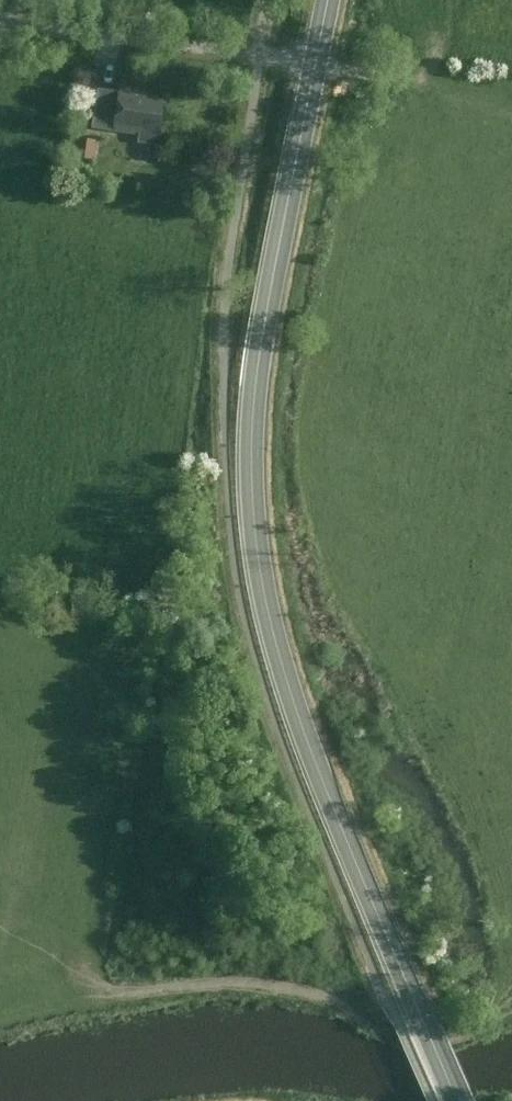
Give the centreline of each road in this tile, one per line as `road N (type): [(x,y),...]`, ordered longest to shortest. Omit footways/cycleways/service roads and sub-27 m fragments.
road 1 (tertiary): [(460,1100),(303,715),(262,564),(262,366),(318,65)]
road 2 (track): [(102,980),(132,989),(284,986),(377,1024),(423,1013)]
road 3 (unclassified): [(0,25),(318,65)]

